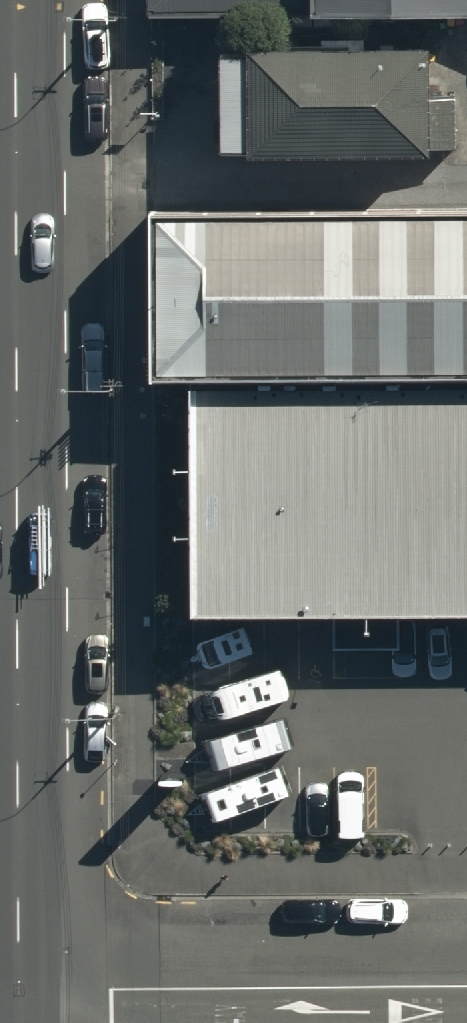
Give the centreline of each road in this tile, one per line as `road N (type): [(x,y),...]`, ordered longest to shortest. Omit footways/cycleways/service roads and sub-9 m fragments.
road 1 (secondary): [(18,989),(16,0)]
road 2 (unclassified): [(18,989),(466,986)]

